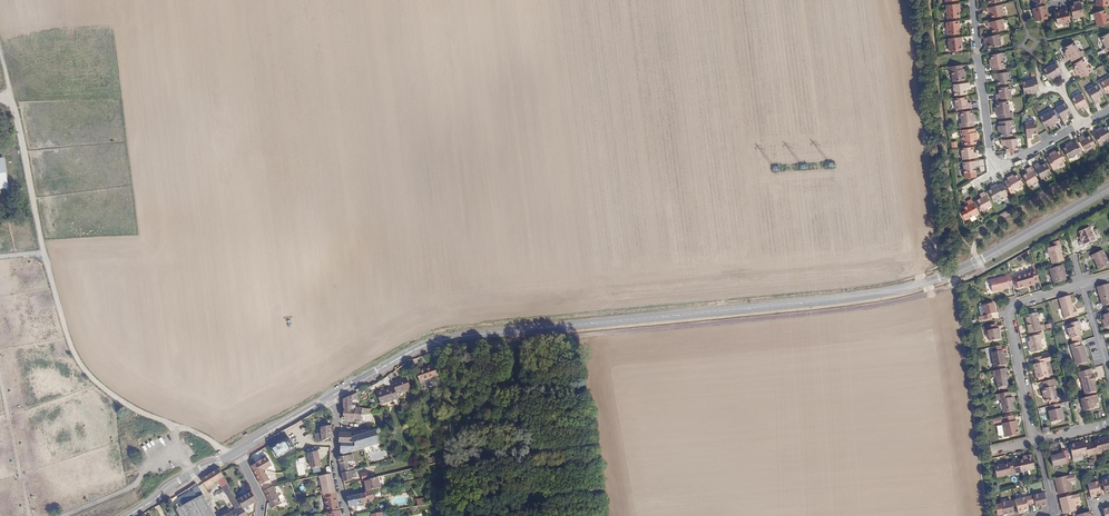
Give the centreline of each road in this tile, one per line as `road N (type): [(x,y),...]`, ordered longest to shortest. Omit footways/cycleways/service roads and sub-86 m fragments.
road 1 (secondary): [(978,262),(914,286),(852,297),(445,339),(331,397)]
road 2 (track): [(0,46),(42,246),(81,366),(125,404),(210,439),(228,457)]
road 3 (residential): [(974,0),(994,166),(1081,124)]
road 4 (residential): [(1108,276),(1018,303),(1009,313),(1036,438)]
road 5 (track): [(31,515),(0,367)]
road 6 (secondary): [(978,262),(1096,196)]
road 7 (secondary): [(237,452),(126,515)]
road 8 (residential): [(331,397),(347,515)]

